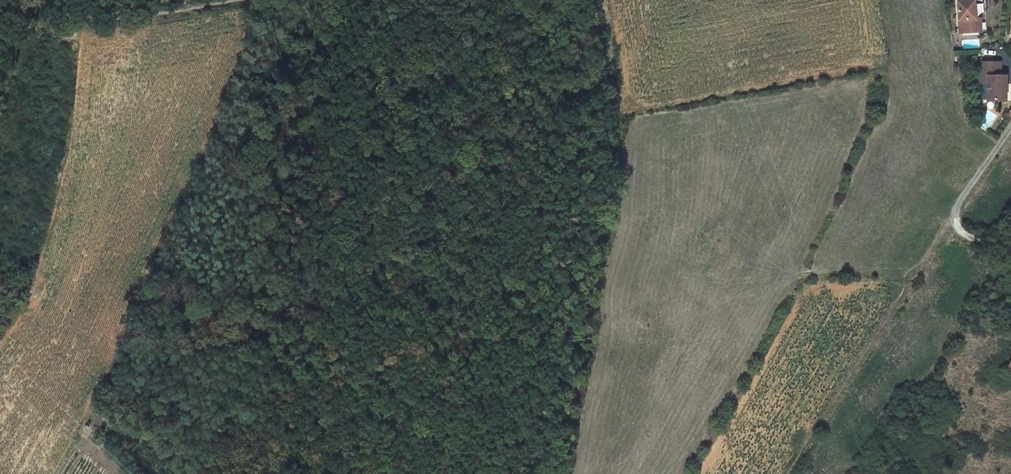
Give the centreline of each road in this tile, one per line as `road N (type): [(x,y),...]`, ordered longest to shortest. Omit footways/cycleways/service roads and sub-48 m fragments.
road 1 (track): [(587,0),(608,125),(573,378),(549,473)]
road 2 (track): [(258,0),(9,27),(0,21)]

